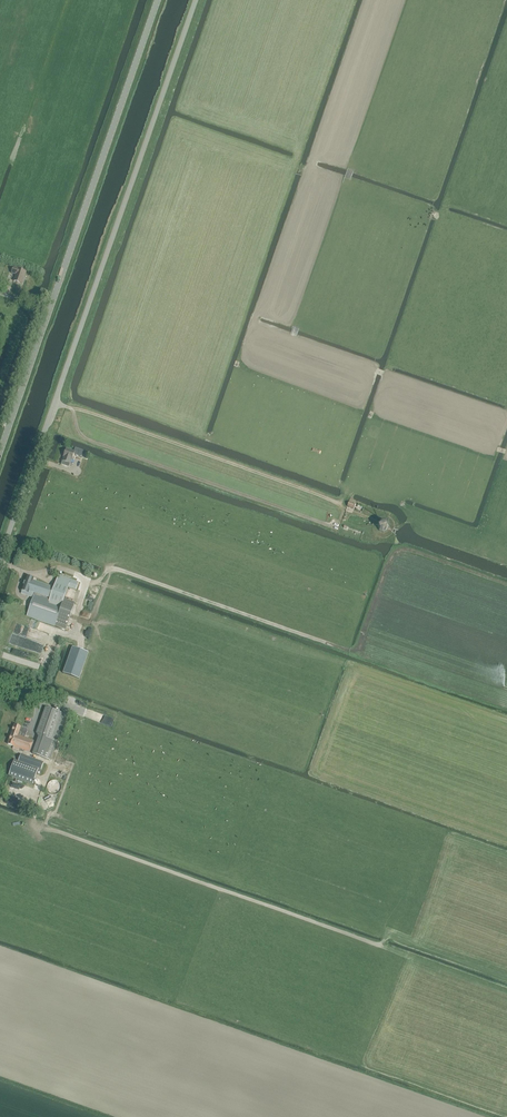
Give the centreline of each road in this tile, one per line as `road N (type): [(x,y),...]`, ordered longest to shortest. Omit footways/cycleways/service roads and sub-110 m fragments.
road 1 (unclassified): [(0,562),(197,0)]
road 2 (tertiary): [(0,451),(157,0)]
road 3 (track): [(340,522),(333,527),(96,443),(82,436),(73,408)]
road 4 (track): [(73,408),(339,503),(347,489)]

